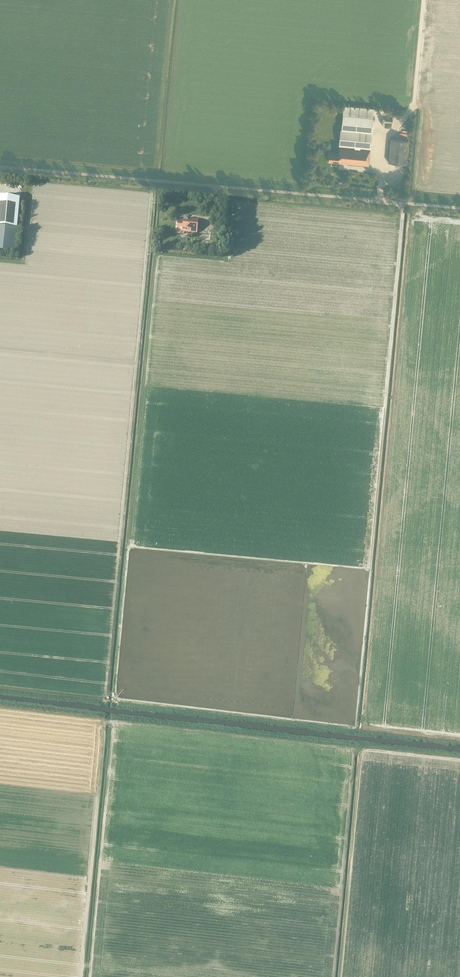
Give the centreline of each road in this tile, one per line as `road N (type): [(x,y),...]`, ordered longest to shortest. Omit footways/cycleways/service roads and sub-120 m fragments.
road 1 (unclassified): [(459,209),(0,168)]
road 2 (track): [(459,762),(364,752),(343,976)]
road 3 (track): [(424,0),(413,205)]

